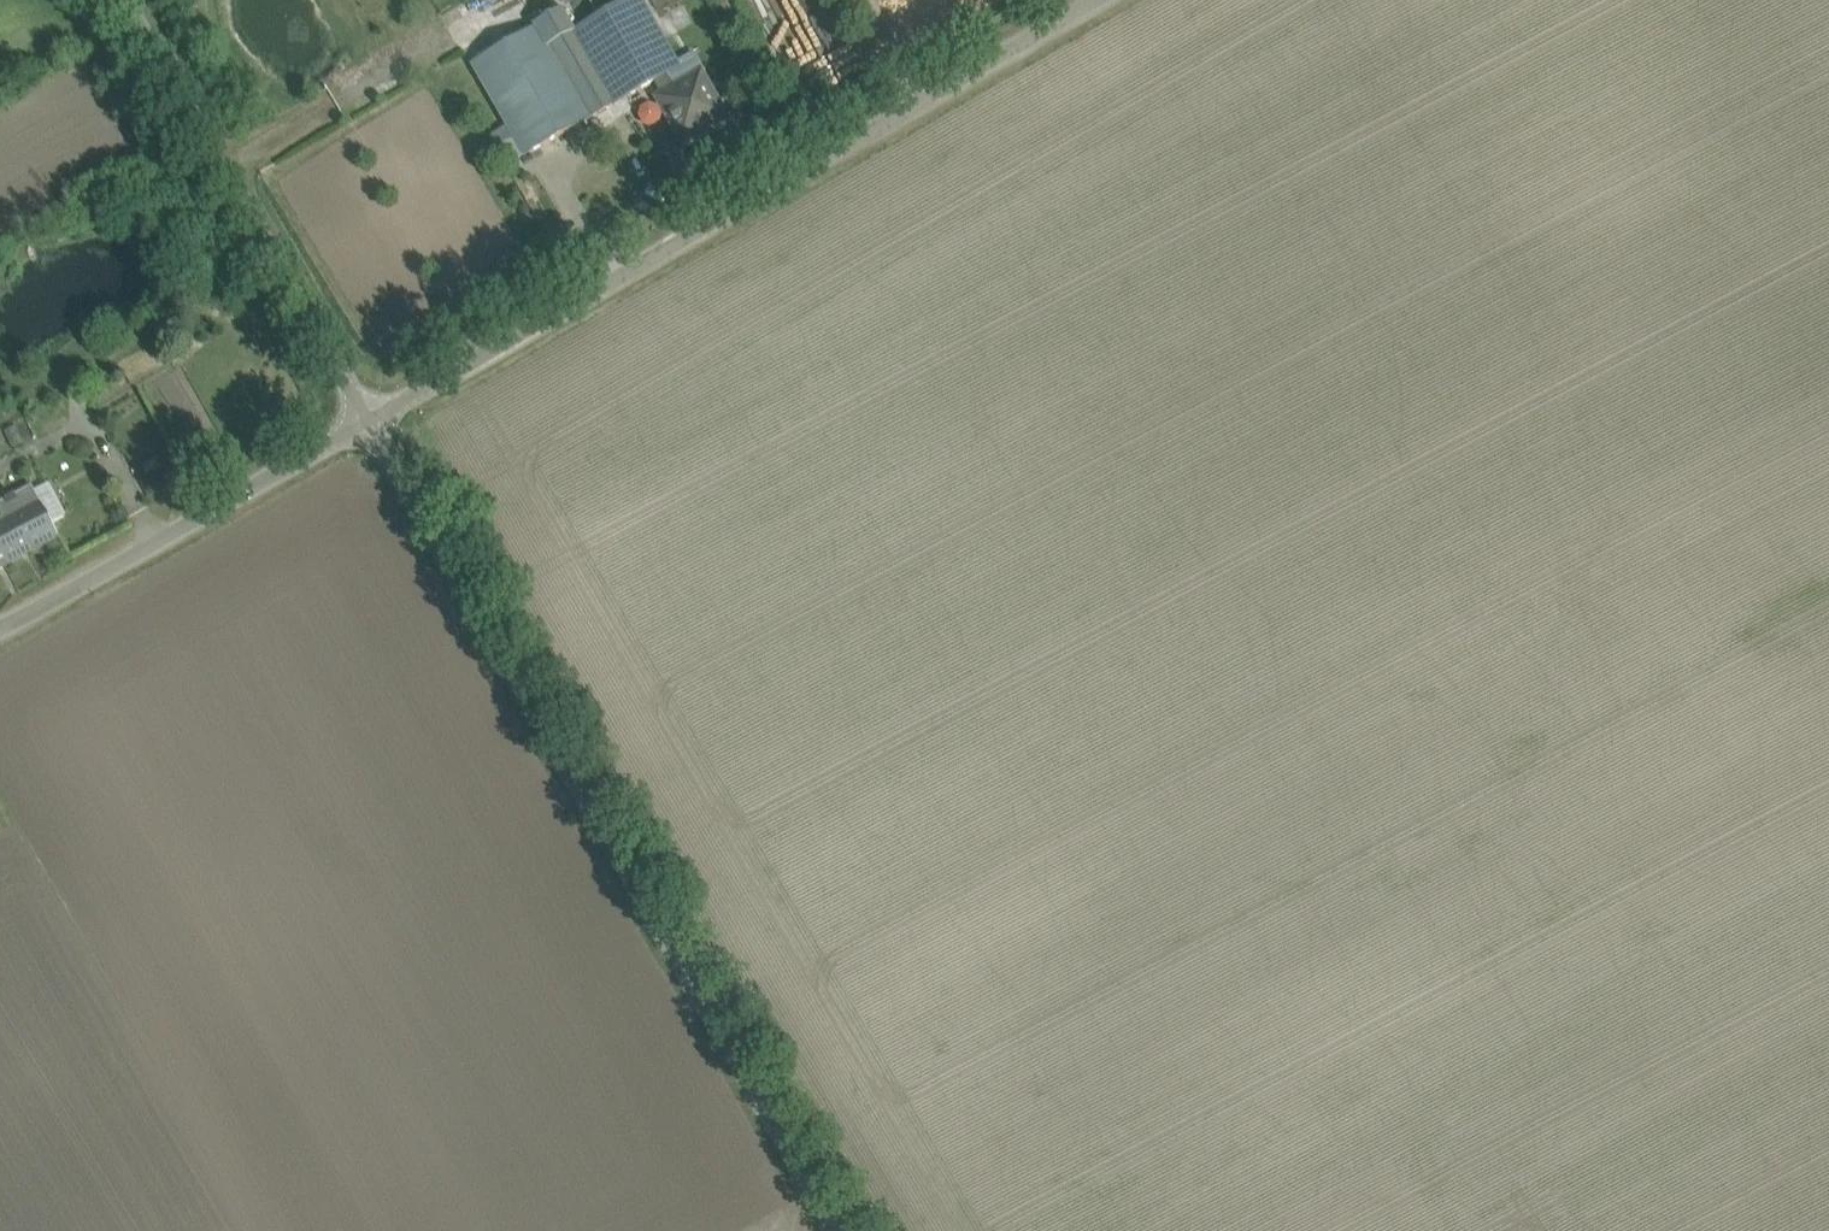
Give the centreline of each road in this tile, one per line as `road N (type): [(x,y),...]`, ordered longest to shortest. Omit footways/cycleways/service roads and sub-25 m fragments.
road 1 (unclassified): [(841,1230),(371,421)]
road 2 (unclassified): [(371,421),(1092,0)]
road 3 (unclassified): [(371,421),(117,0)]
road 4 (unclassified): [(0,626),(371,421)]

